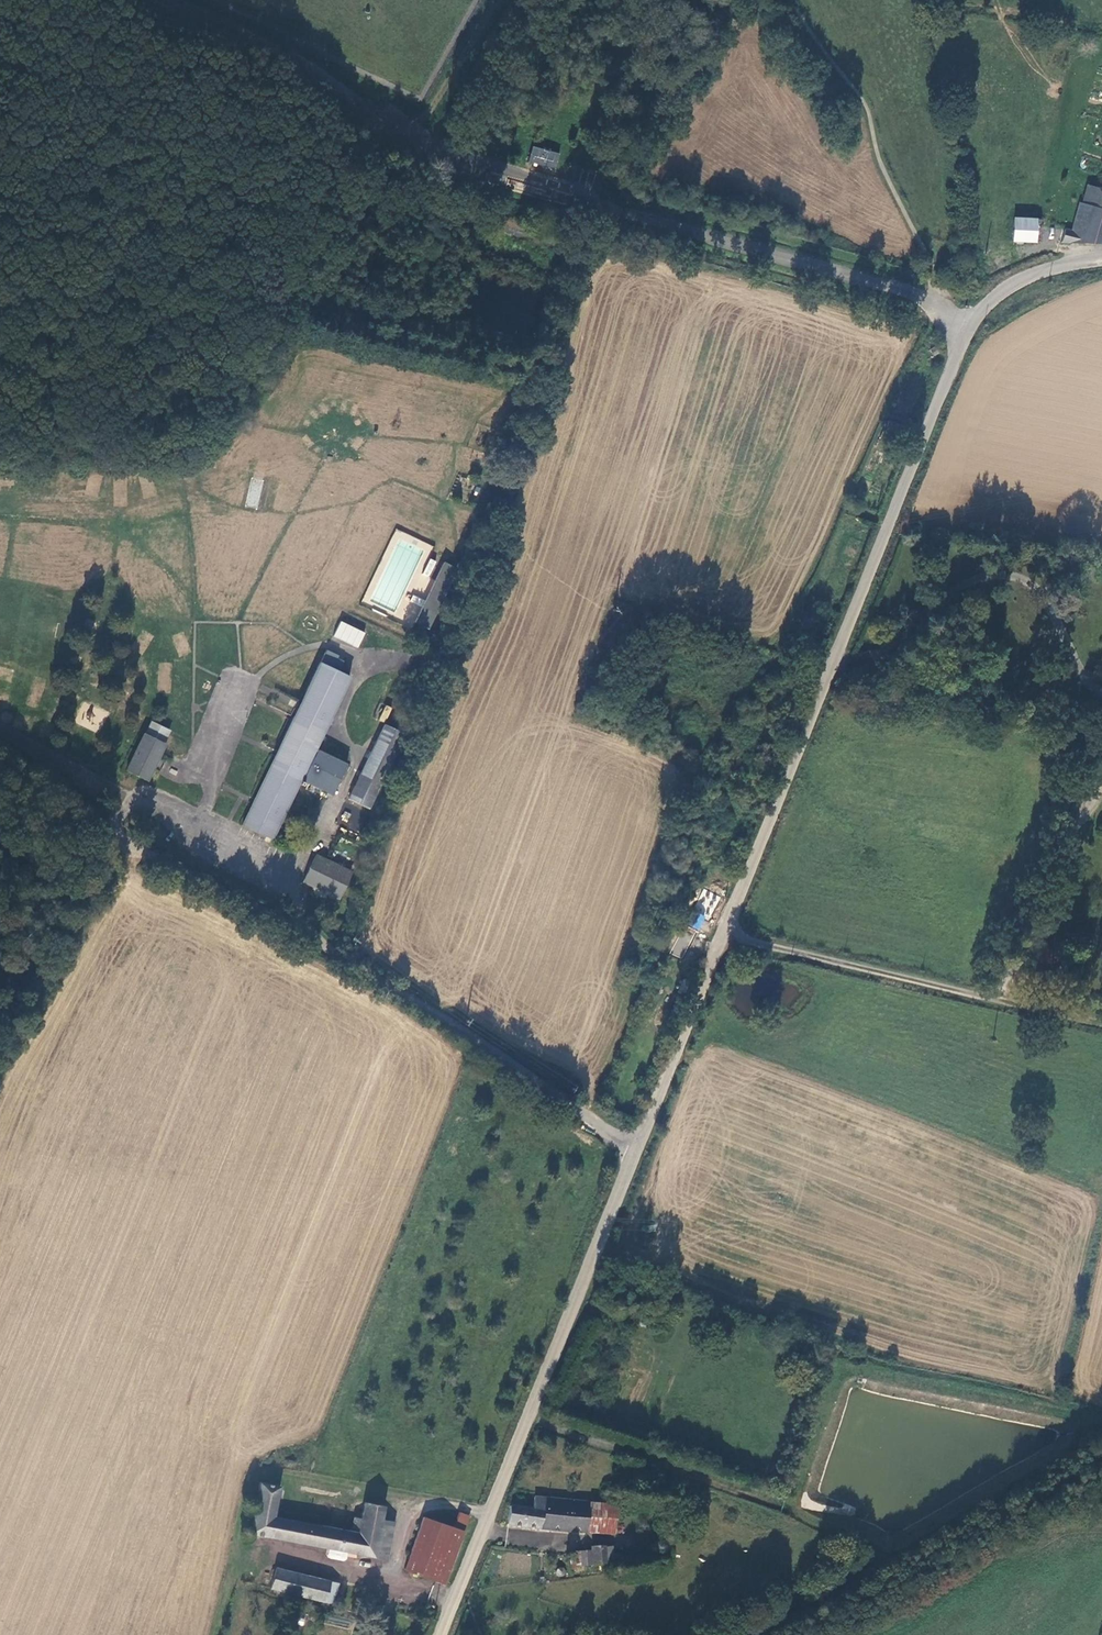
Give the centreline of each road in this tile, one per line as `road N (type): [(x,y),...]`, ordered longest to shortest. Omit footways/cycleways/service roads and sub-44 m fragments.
road 1 (unclassified): [(973,326),(641,1149)]
road 2 (unclassified): [(0,746),(132,848),(307,934),(485,1041),(641,1149)]
road 3 (unclassified): [(641,1149),(442,1634)]
road 4 (track): [(724,928),(1101,1024)]
road 5 (track): [(414,143),(490,0)]
road 6 (unclassified): [(1101,259),(1011,285),(973,326)]

